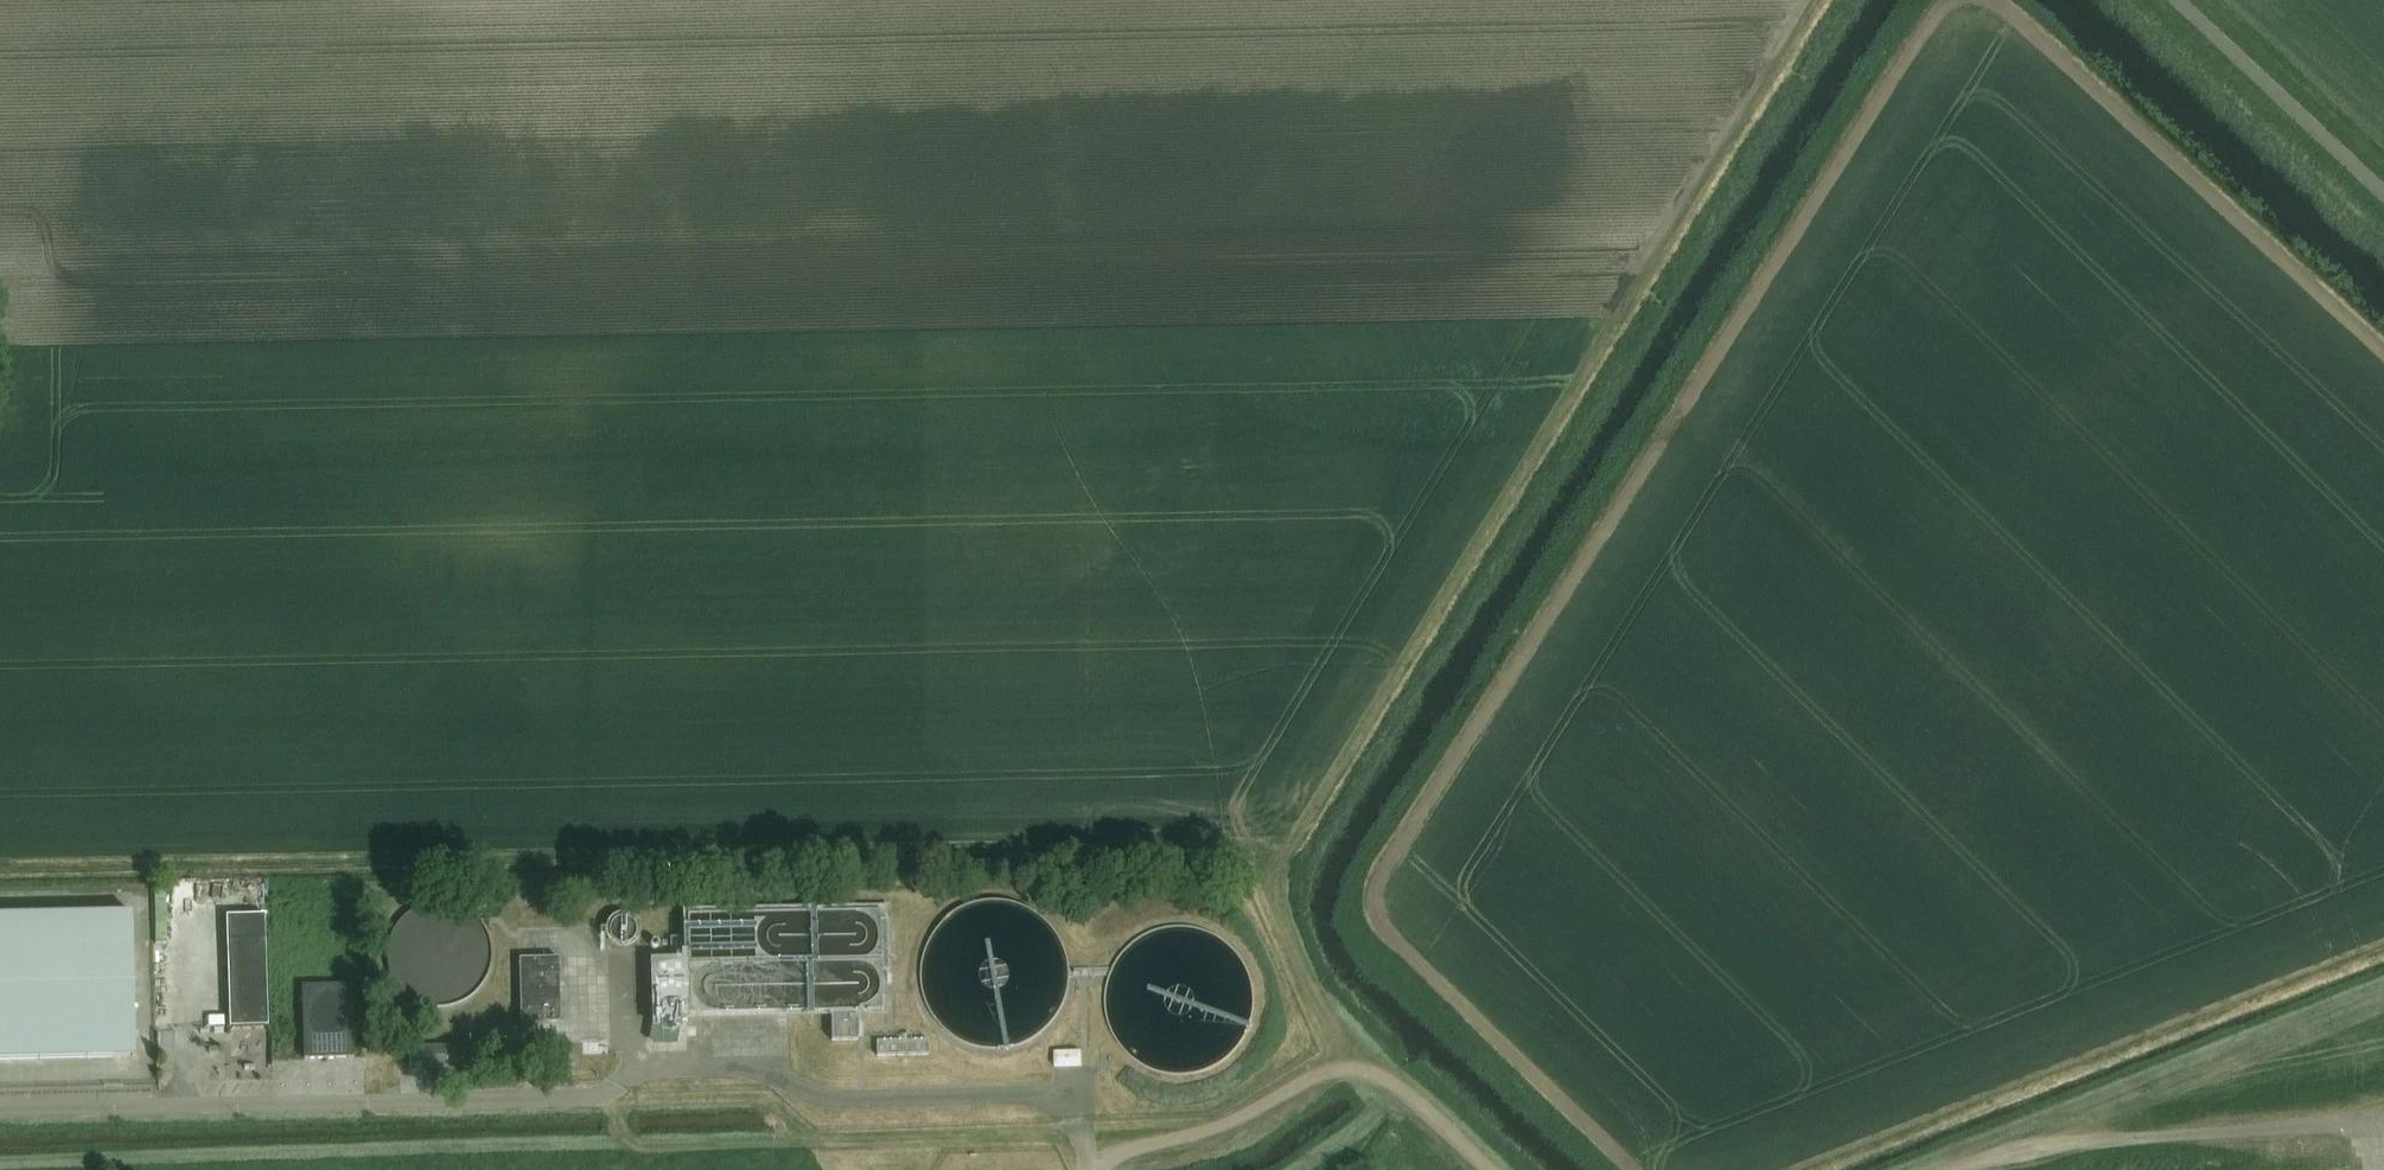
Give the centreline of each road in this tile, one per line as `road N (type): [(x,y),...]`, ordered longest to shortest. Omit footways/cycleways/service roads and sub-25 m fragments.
road 1 (unclassified): [(0,1112),(576,1098),(614,1082)]
road 2 (track): [(1961,1169),(2083,1143),(2378,1124),(2380,1169)]
road 3 (track): [(1091,1163),(1216,1128),(1332,1071),(1361,1071),(1409,1096),(1488,1169)]

